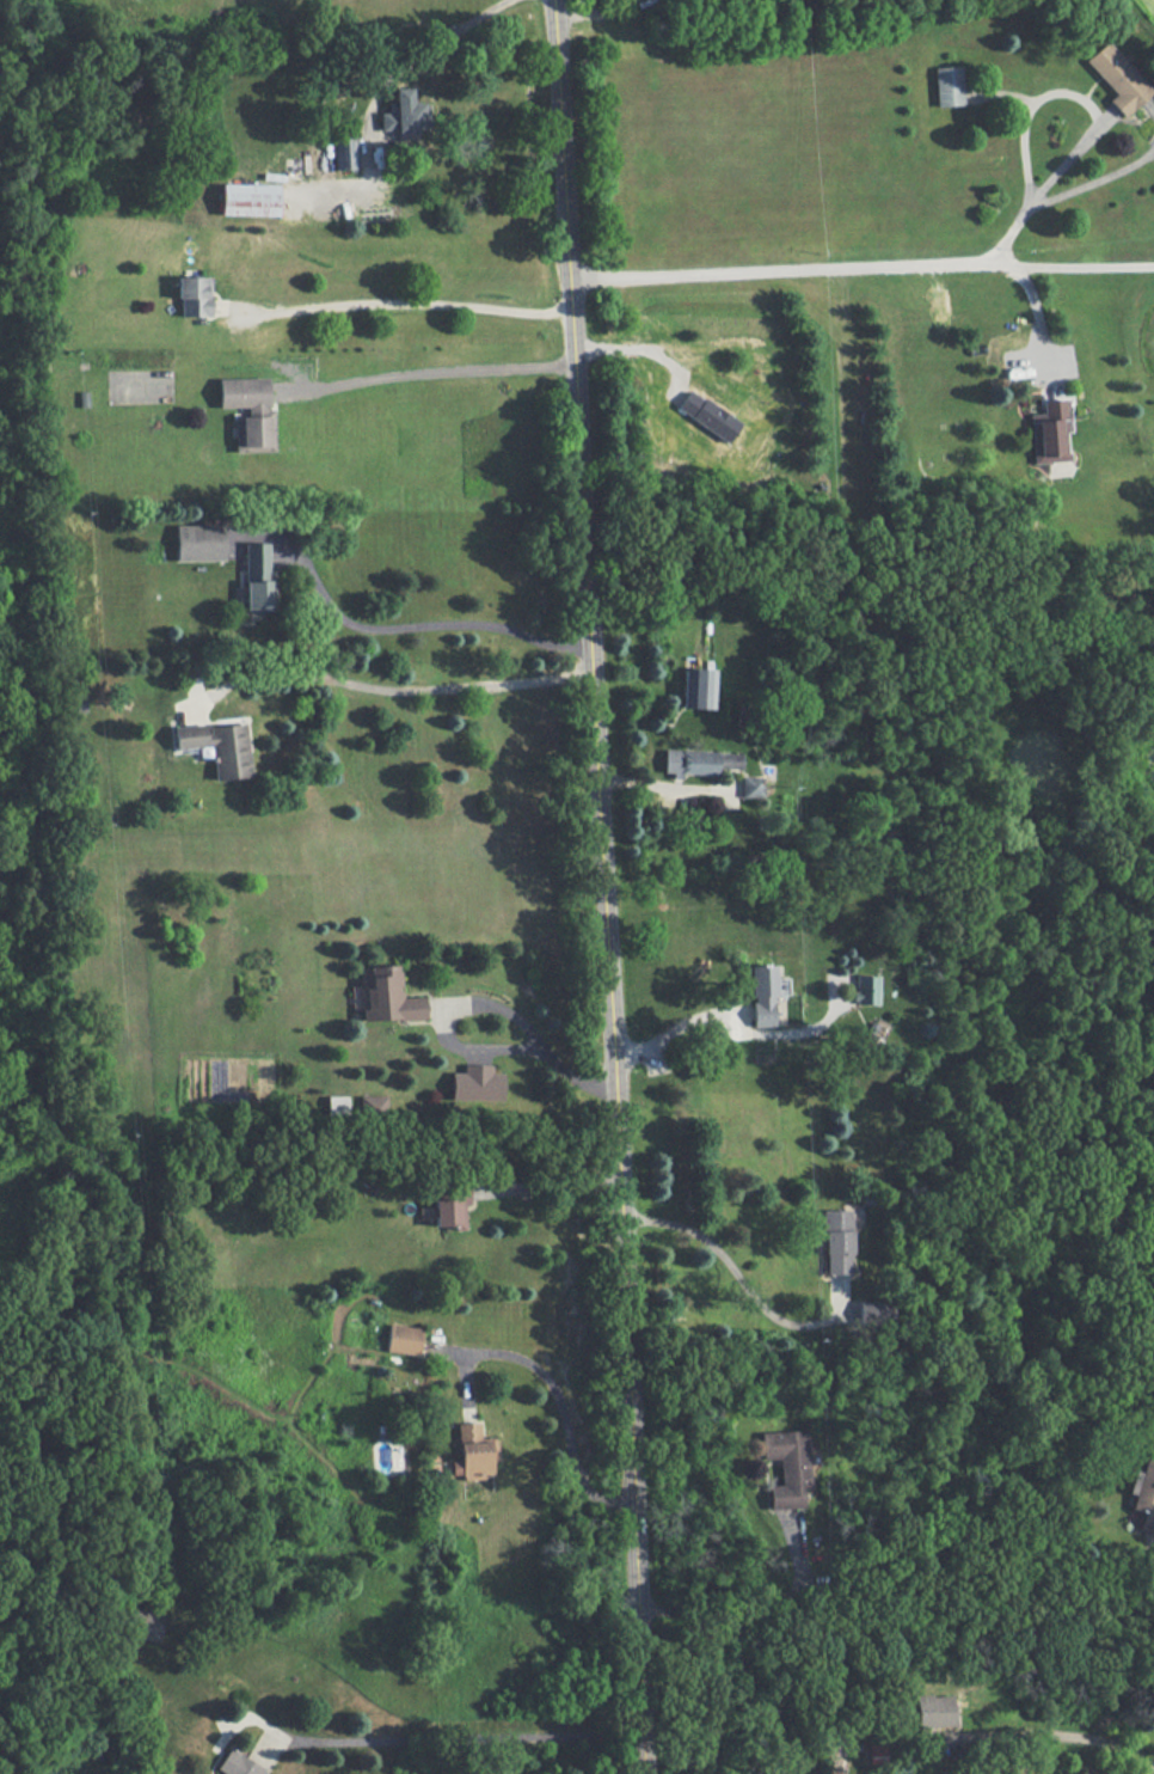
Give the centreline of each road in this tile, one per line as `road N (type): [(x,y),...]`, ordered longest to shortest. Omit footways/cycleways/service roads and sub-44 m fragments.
road 1 (tertiary): [(641,1773),(614,1177),(620,1087),(607,772),(583,569),(548,0)]

